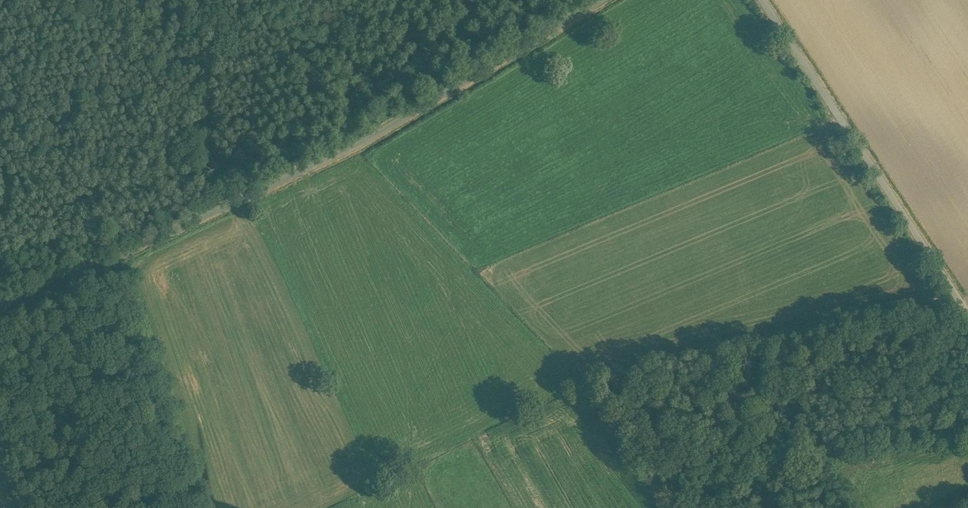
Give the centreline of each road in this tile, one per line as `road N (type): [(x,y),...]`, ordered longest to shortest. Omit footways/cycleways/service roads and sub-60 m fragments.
road 1 (track): [(0,317),(374,135),(595,0)]
road 2 (track): [(758,0),(967,325)]

